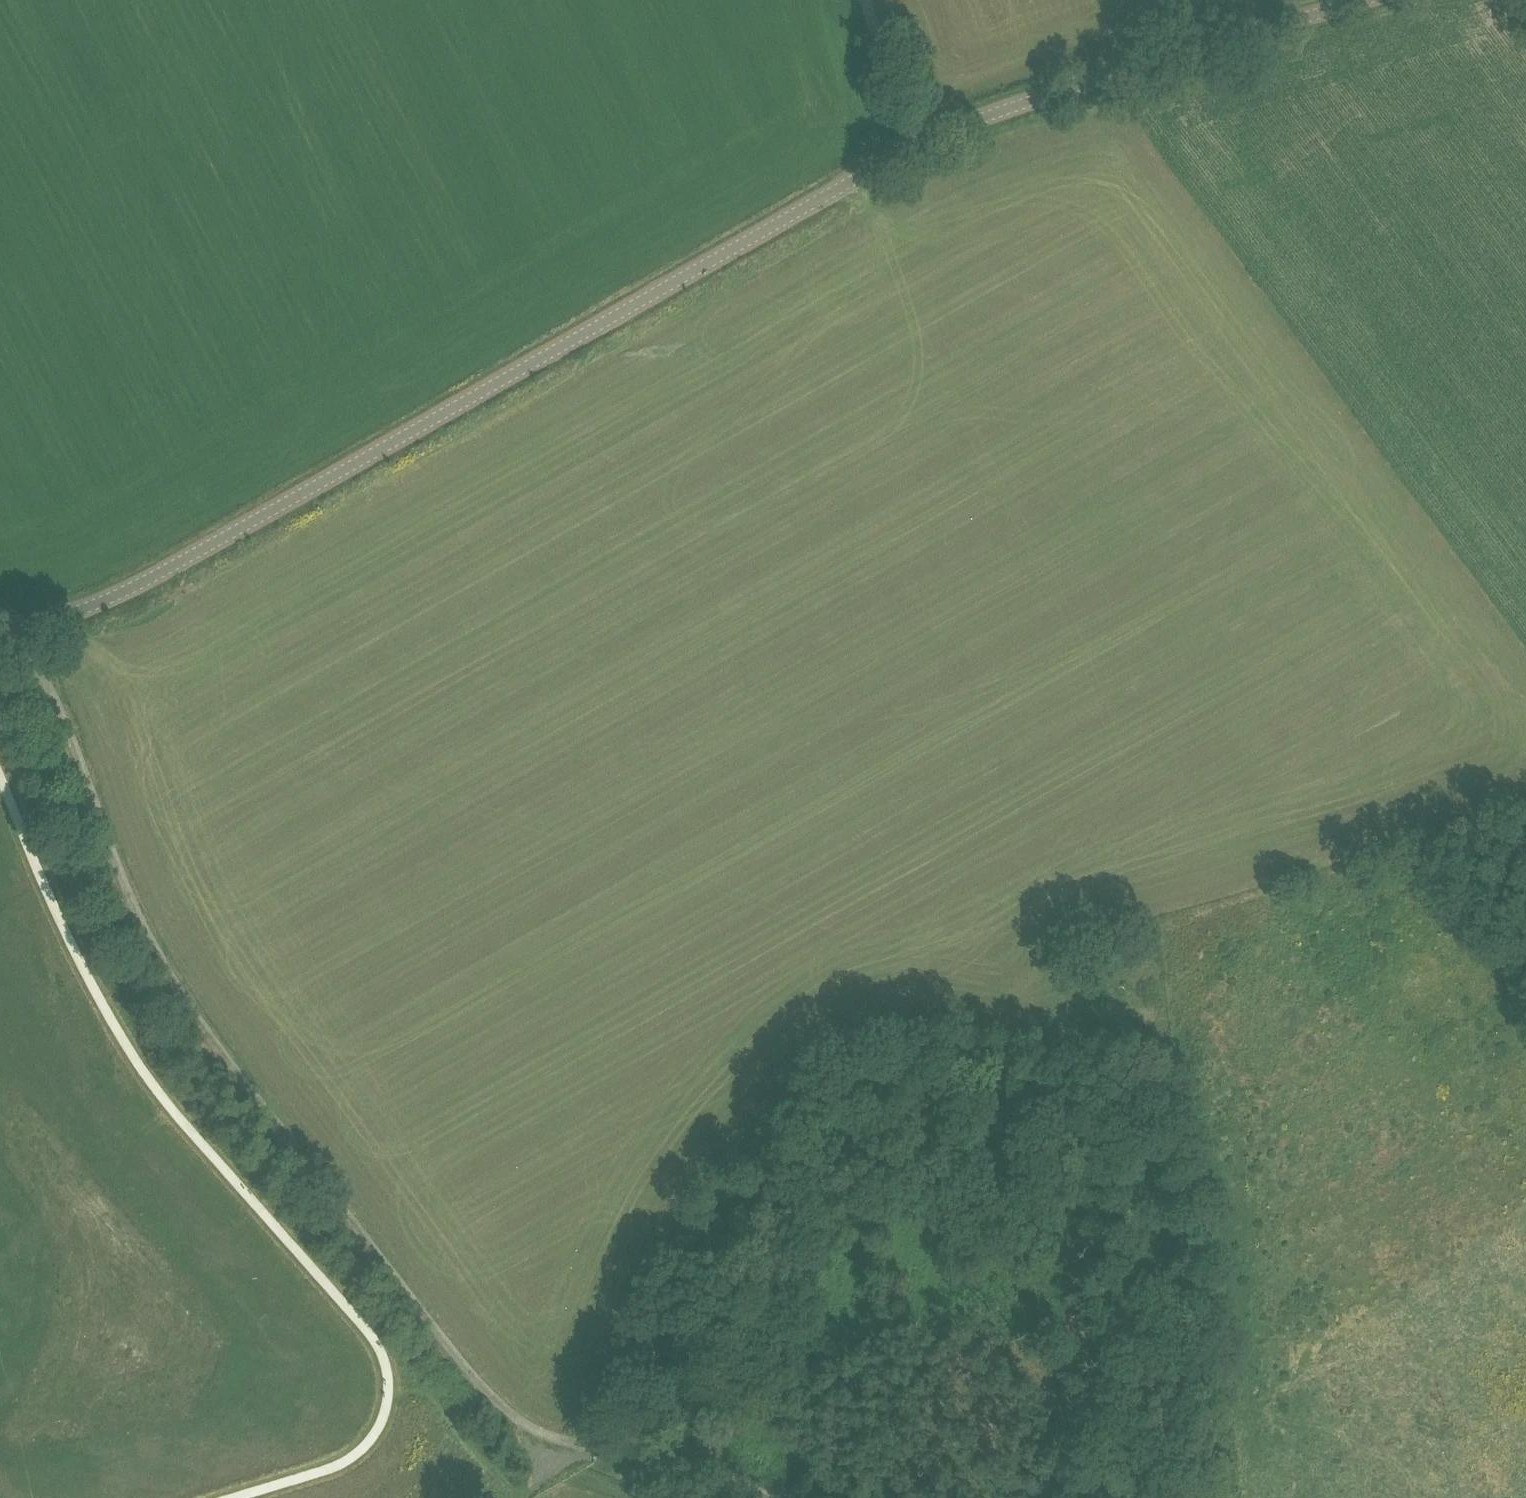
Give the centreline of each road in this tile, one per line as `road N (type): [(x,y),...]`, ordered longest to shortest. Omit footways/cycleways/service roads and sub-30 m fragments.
road 1 (tertiary): [(1370,0),(1024,104),(916,145),(118,593),(21,623)]
road 2 (unclassified): [(760,1497),(674,1454),(523,1413),(506,1400),(177,989),(146,938),(21,623)]

